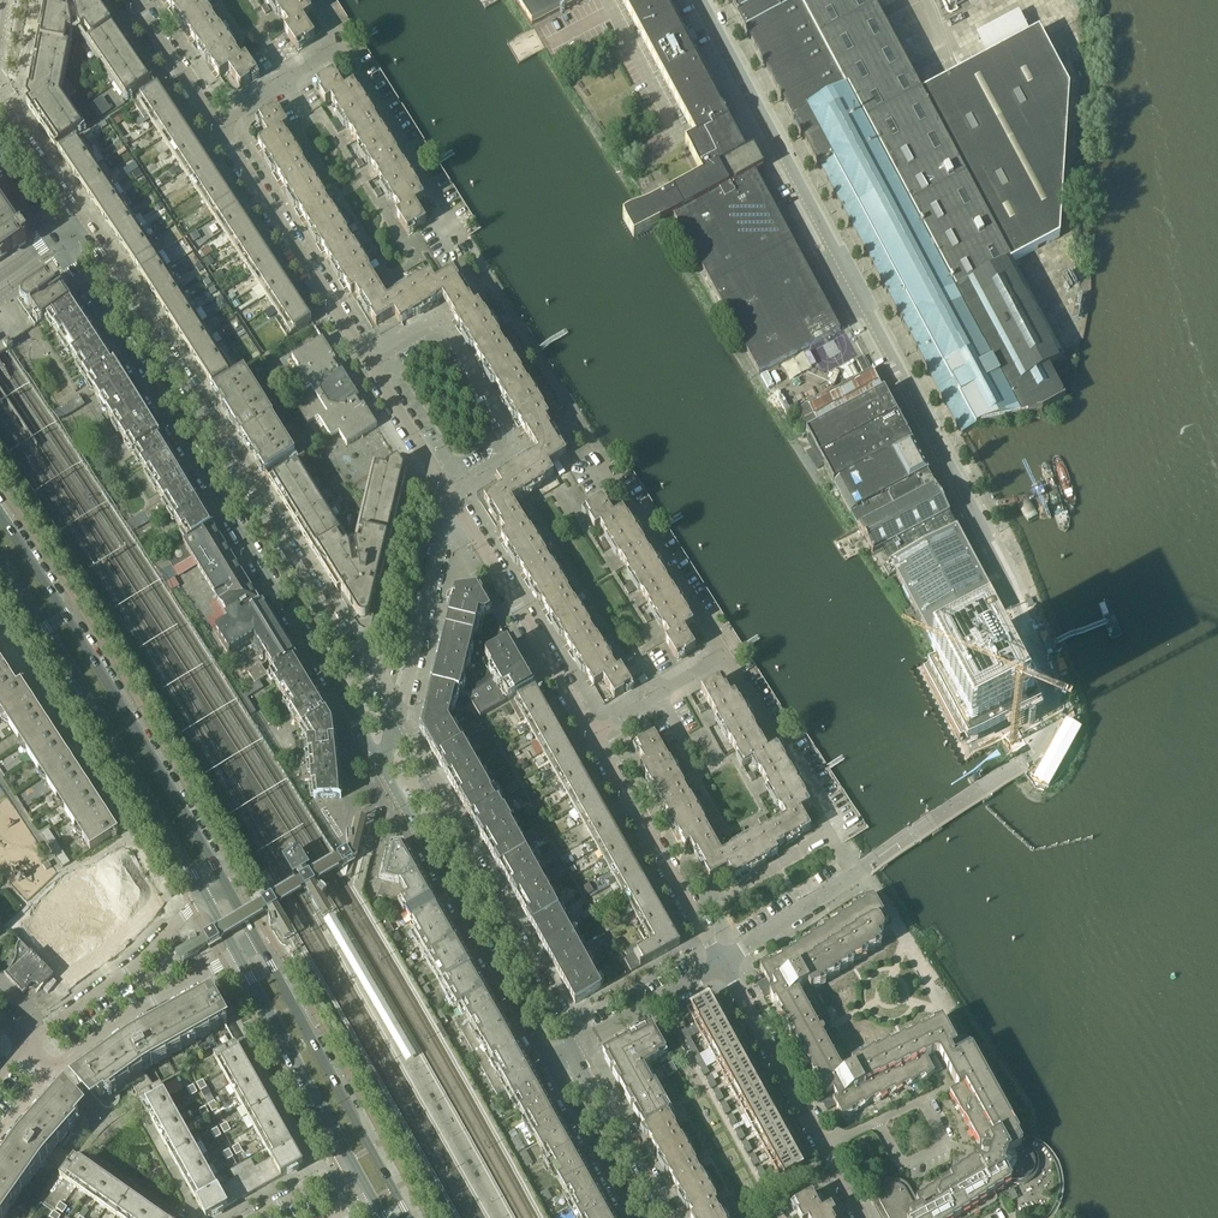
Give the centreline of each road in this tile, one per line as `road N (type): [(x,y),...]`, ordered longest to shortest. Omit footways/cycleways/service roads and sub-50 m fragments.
road 1 (residential): [(723,963),(1000,779),(1039,748),(1049,719),(1042,673),(1007,573),(702,0)]
road 2 (residential): [(67,256),(382,767)]
road 3 (residential): [(394,728),(84,232)]
road 4 (secondary): [(227,885),(0,512)]
road 5 (residential): [(592,737),(727,653),(613,470),(566,498)]
road 6 (secondary): [(0,556),(208,899)]
road 7 (residential): [(575,1047),(394,728)]
road 8 (residential): [(382,767),(547,1063)]
road 9 (secondary): [(409,1217),(260,942)]
road 10 (residential): [(863,1217),(723,963)]
road 11 (residential): [(372,364),(422,334),(445,332),(506,424),(505,451),(447,489)]
road 12 (residential): [(372,364),(217,125)]
road 13 (residential): [(592,737),(452,497)]
road 14 (residential): [(723,963),(592,737)]
road 15 (residential): [(425,250),(460,226),(345,43)]
road 16 (residential): [(394,728),(452,497)]
road 17 (secondary): [(237,955),(352,1163)]
road 18 (residential): [(208,899),(130,973),(27,1047)]
road 19 (residential): [(51,1074),(237,955)]
road 20 (residential): [(671,1217),(575,1047)]
road 21 (residential): [(547,1063),(635,1217)]
road 22 (residential): [(575,1047),(723,963)]
road 23 (residential): [(84,232),(0,99)]
road 24 (residential): [(217,125),(345,43)]
road 25 (residential): [(217,125),(133,0)]
road 26 (residential): [(447,489),(372,364)]

